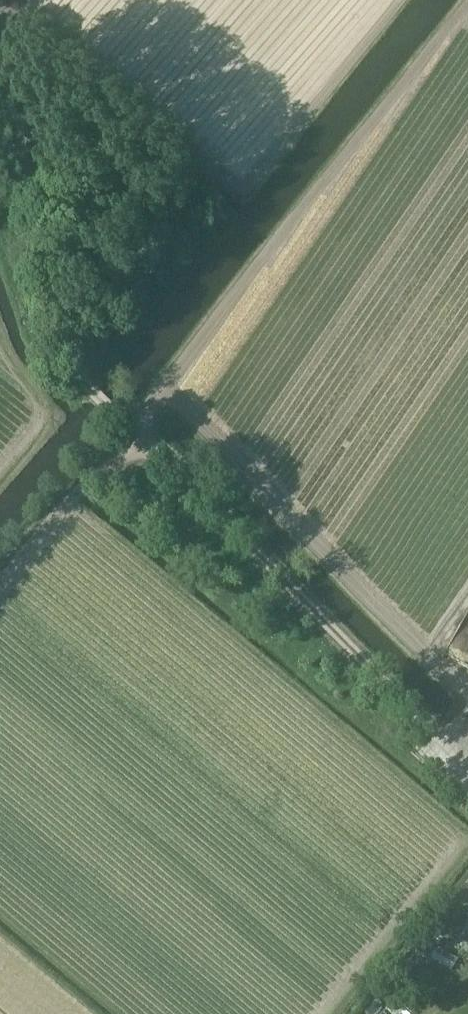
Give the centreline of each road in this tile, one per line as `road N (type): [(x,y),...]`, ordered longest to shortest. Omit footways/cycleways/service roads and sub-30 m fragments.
road 1 (track): [(0,61),(34,186),(45,317),(86,382),(467,763)]
road 2 (track): [(0,585),(138,433),(178,369),(467,7)]

